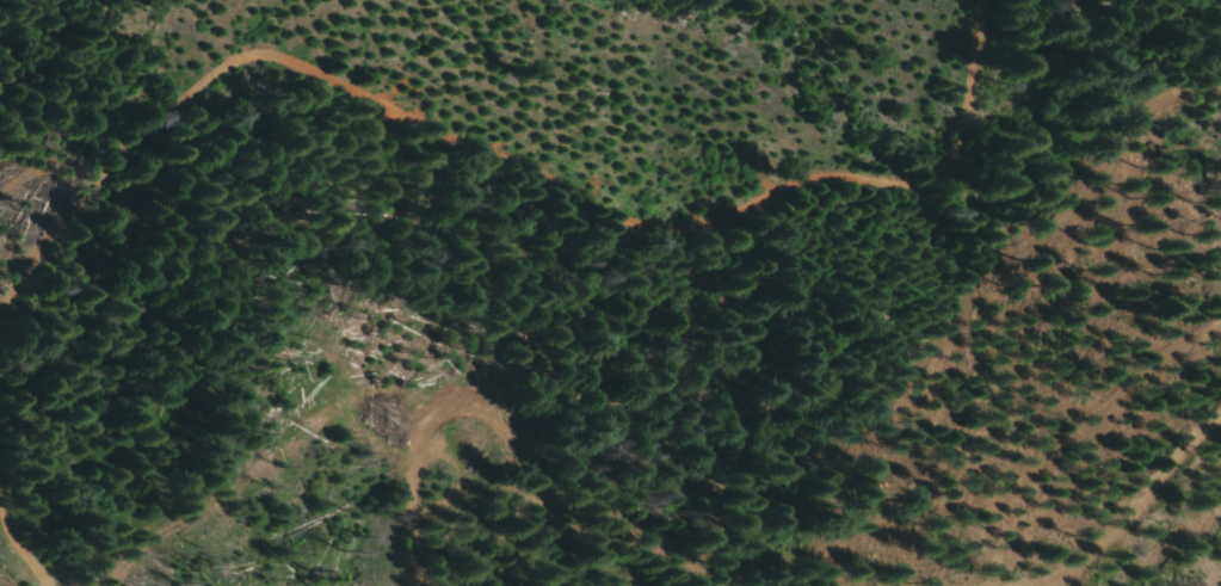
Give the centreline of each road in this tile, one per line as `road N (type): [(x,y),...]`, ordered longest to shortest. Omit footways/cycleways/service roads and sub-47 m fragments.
road 1 (track): [(0,326),(39,266),(242,57),(267,57),(346,87),(653,227),(747,221),(856,177),(960,167),(999,93),(994,53),(1006,0)]
road 2 (track): [(649,585),(574,519),(519,439),(465,420),(430,439),(420,519),(426,585)]
road 3 (track): [(1220,408),(1177,440),(1112,530),(1030,585)]
road 4 (track): [(67,585),(0,422)]

